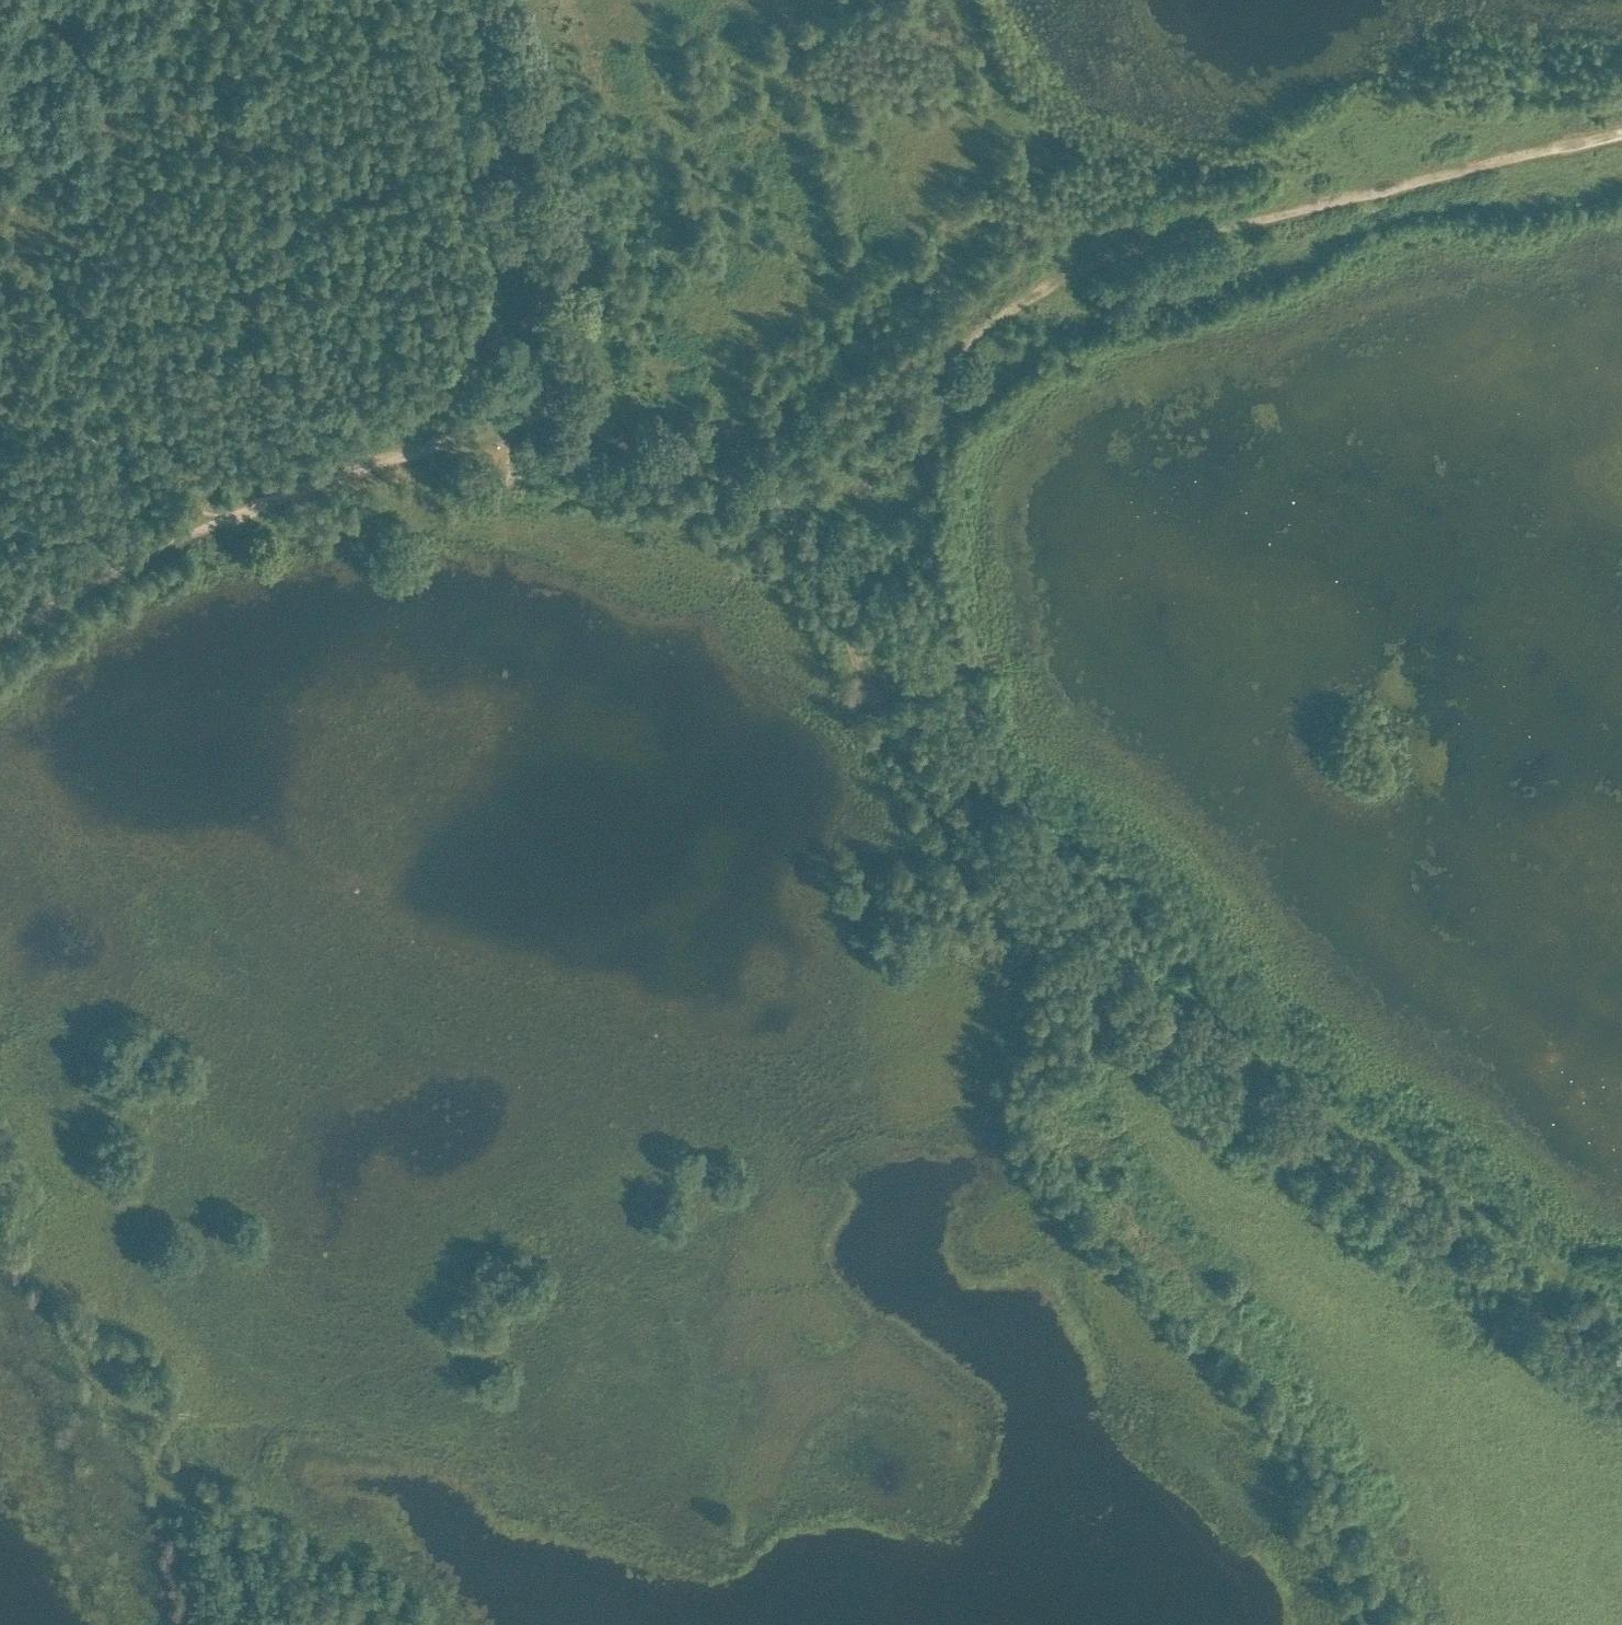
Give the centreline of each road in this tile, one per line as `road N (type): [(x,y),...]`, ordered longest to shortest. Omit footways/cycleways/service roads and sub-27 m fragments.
road 1 (track): [(1621,132),(1042,272),(900,384),(776,502)]
road 2 (track): [(558,404),(307,486),(0,644)]
road 3 (track): [(482,0),(558,369),(558,404)]
road 4 (track): [(776,502),(643,463),(558,404)]

